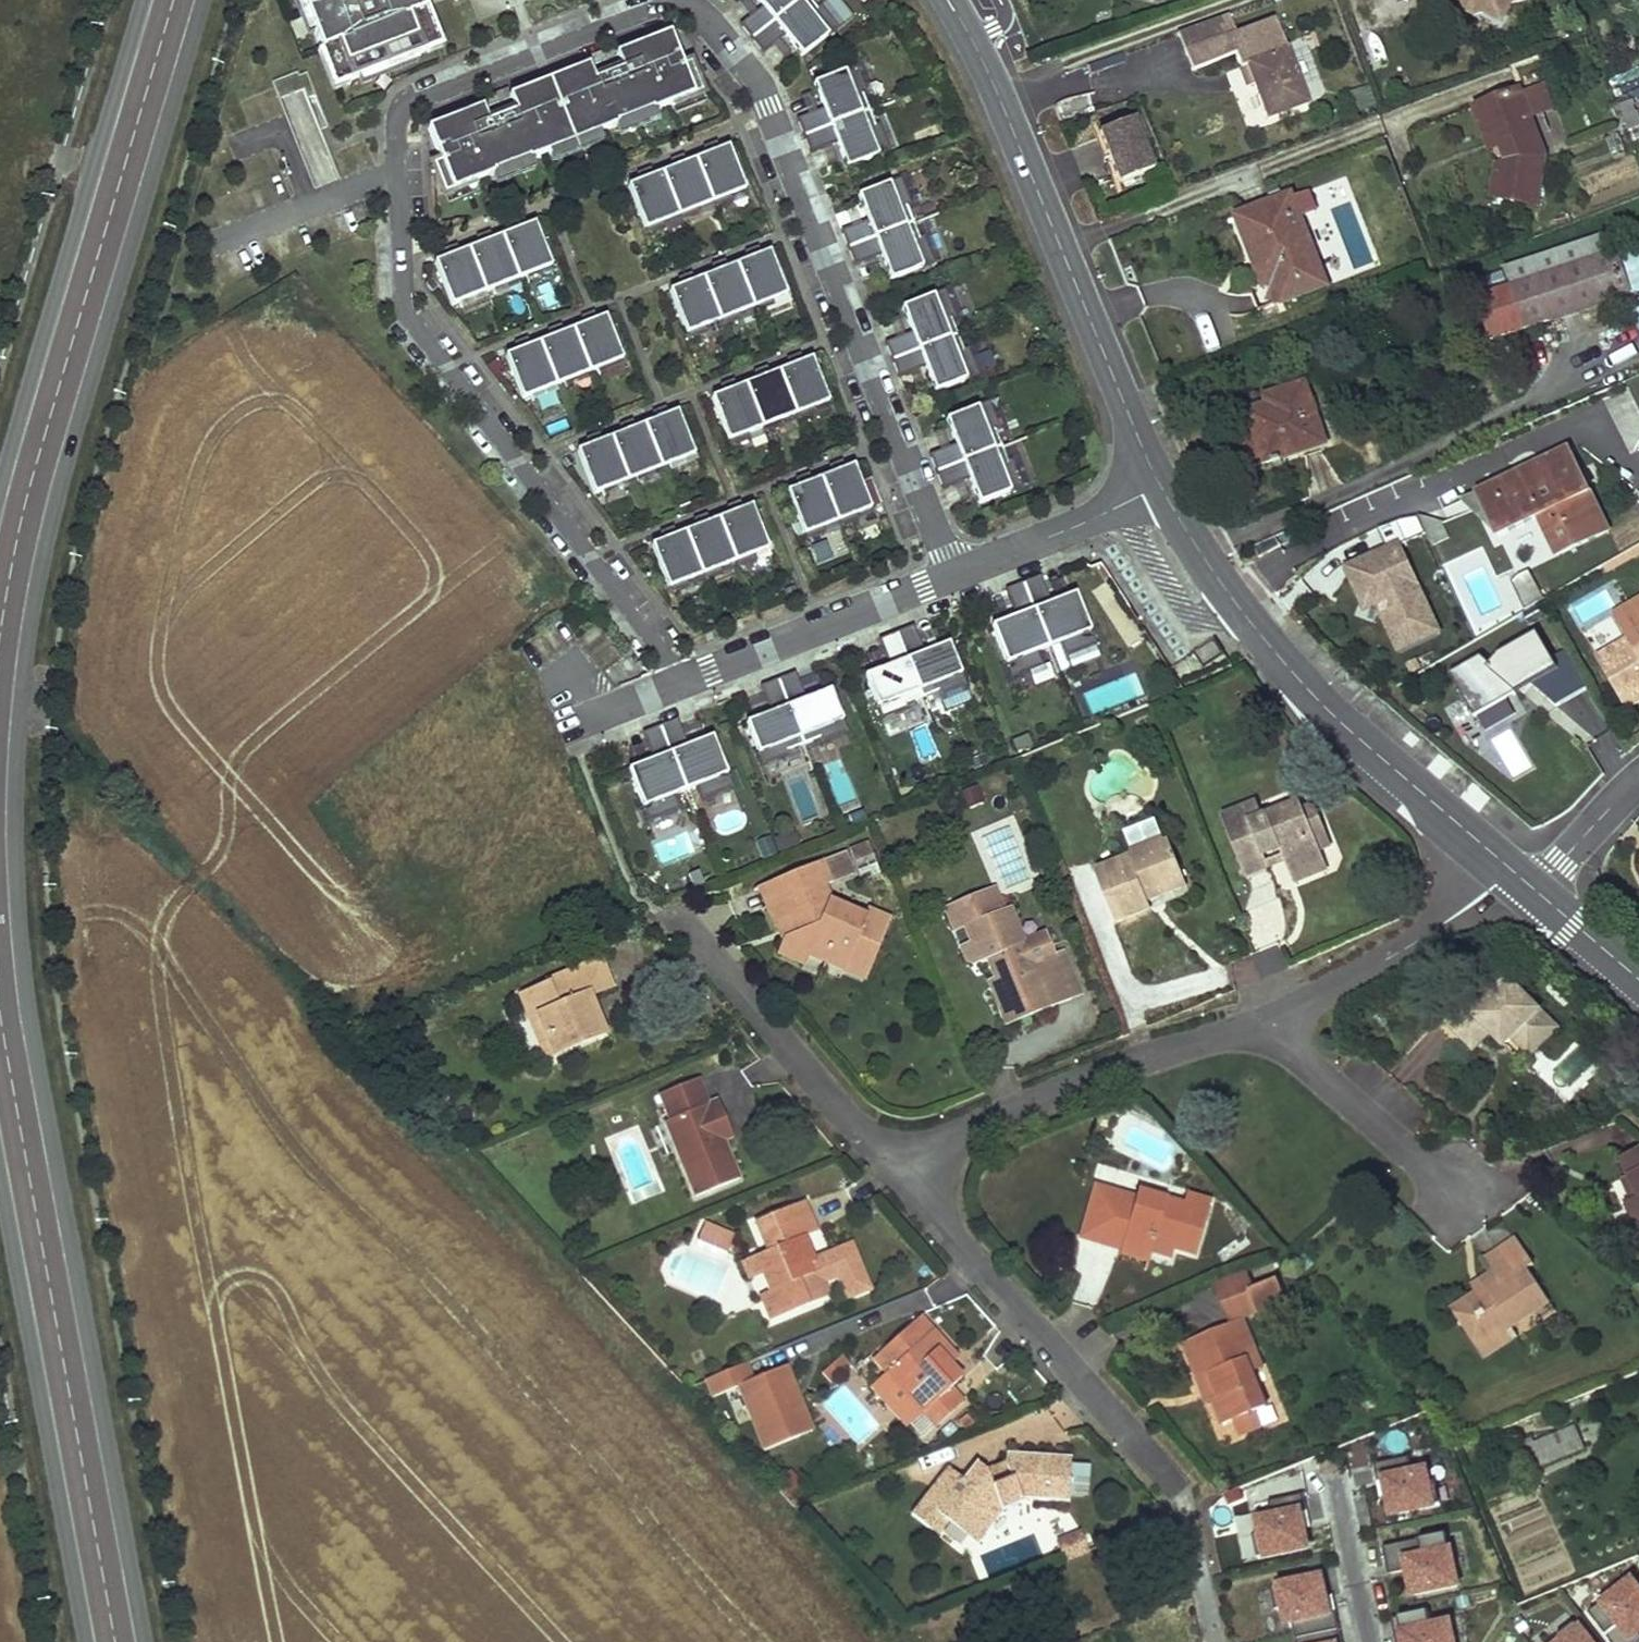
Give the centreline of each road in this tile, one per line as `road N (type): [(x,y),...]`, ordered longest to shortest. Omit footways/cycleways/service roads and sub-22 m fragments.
road 1 (tertiary): [(146,1641),(27,1008),(17,762),(29,625),(53,509),(203,0)]
road 2 (residential): [(949,579),(753,76),(697,10),(659,4),(417,99),(401,111),(397,172),(411,318),(684,680)]
road 3 (tertiary): [(1162,488),(1291,674),(1522,879)]
road 4 (tertiary): [(947,0),(994,89),(1162,488)]
road 5 (tertiary): [(141,0),(0,479)]
road 6 (tertiary): [(0,1182),(85,1641)]
road 7 (residential): [(1182,1491),(954,1239),(912,1168)]
road 8 (residential): [(912,1168),(949,1142),(1151,1056),(1259,1023)]
road 9 (residential): [(912,1168),(855,1127),(669,910)]
road 10 (residential): [(1259,1023),(1449,921),(1496,885),(1522,879)]
road 11 (residential): [(684,680),(949,579)]
road 12 (residential): [(1471,1204),(1259,1023)]
road 13 (residential): [(949,579),(1162,488)]
road 14 (residential): [(1368,1641),(1334,1479)]
road 15 (residential): [(684,680),(588,716),(558,665)]
road 16 (residential): [(1638,781),(1549,873),(1522,879)]
road 17 (tertiary): [(1522,879),(1638,980)]

